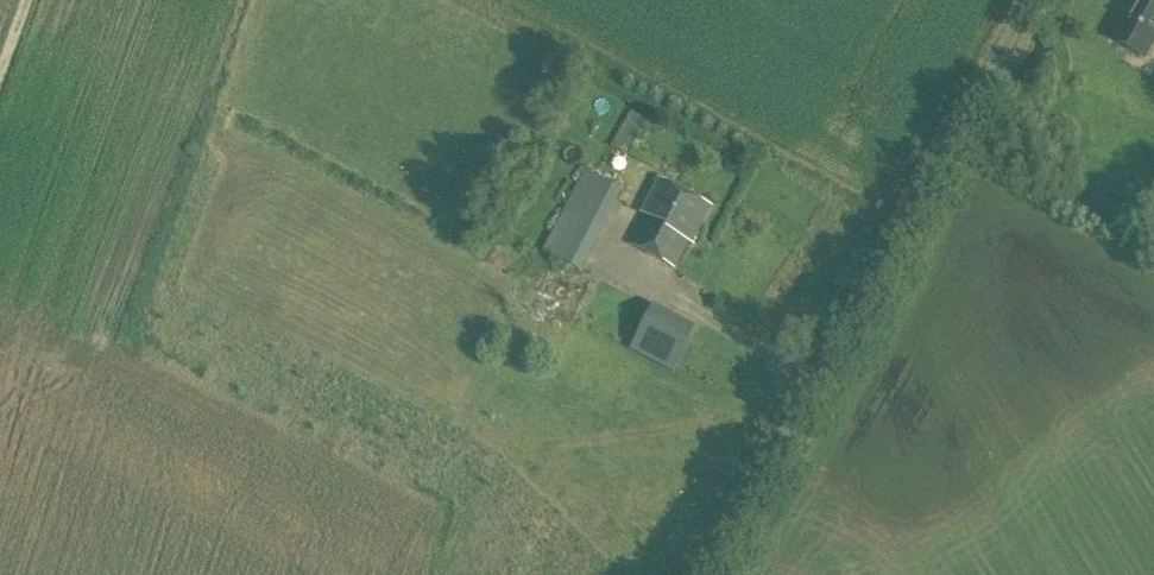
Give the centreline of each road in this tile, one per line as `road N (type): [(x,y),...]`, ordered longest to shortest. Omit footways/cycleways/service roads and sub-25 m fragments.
road 1 (unclassified): [(705,574),(1049,0)]

